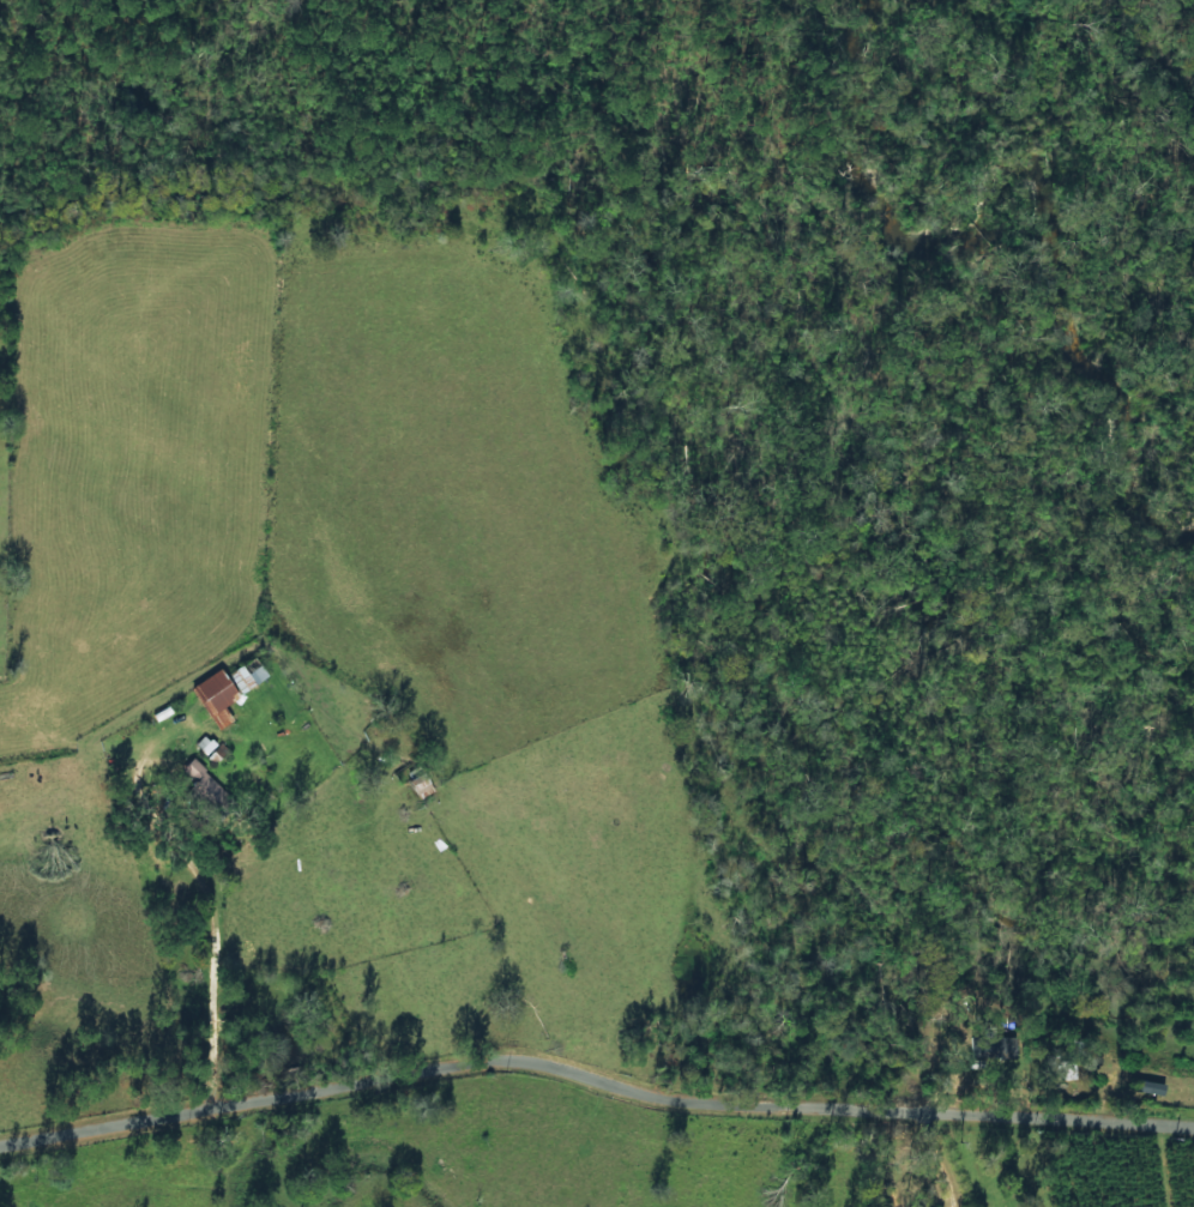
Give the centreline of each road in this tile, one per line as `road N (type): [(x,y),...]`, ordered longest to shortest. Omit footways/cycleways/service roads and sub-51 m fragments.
road 1 (residential): [(0,1133),(342,1104),(1193,1131)]

